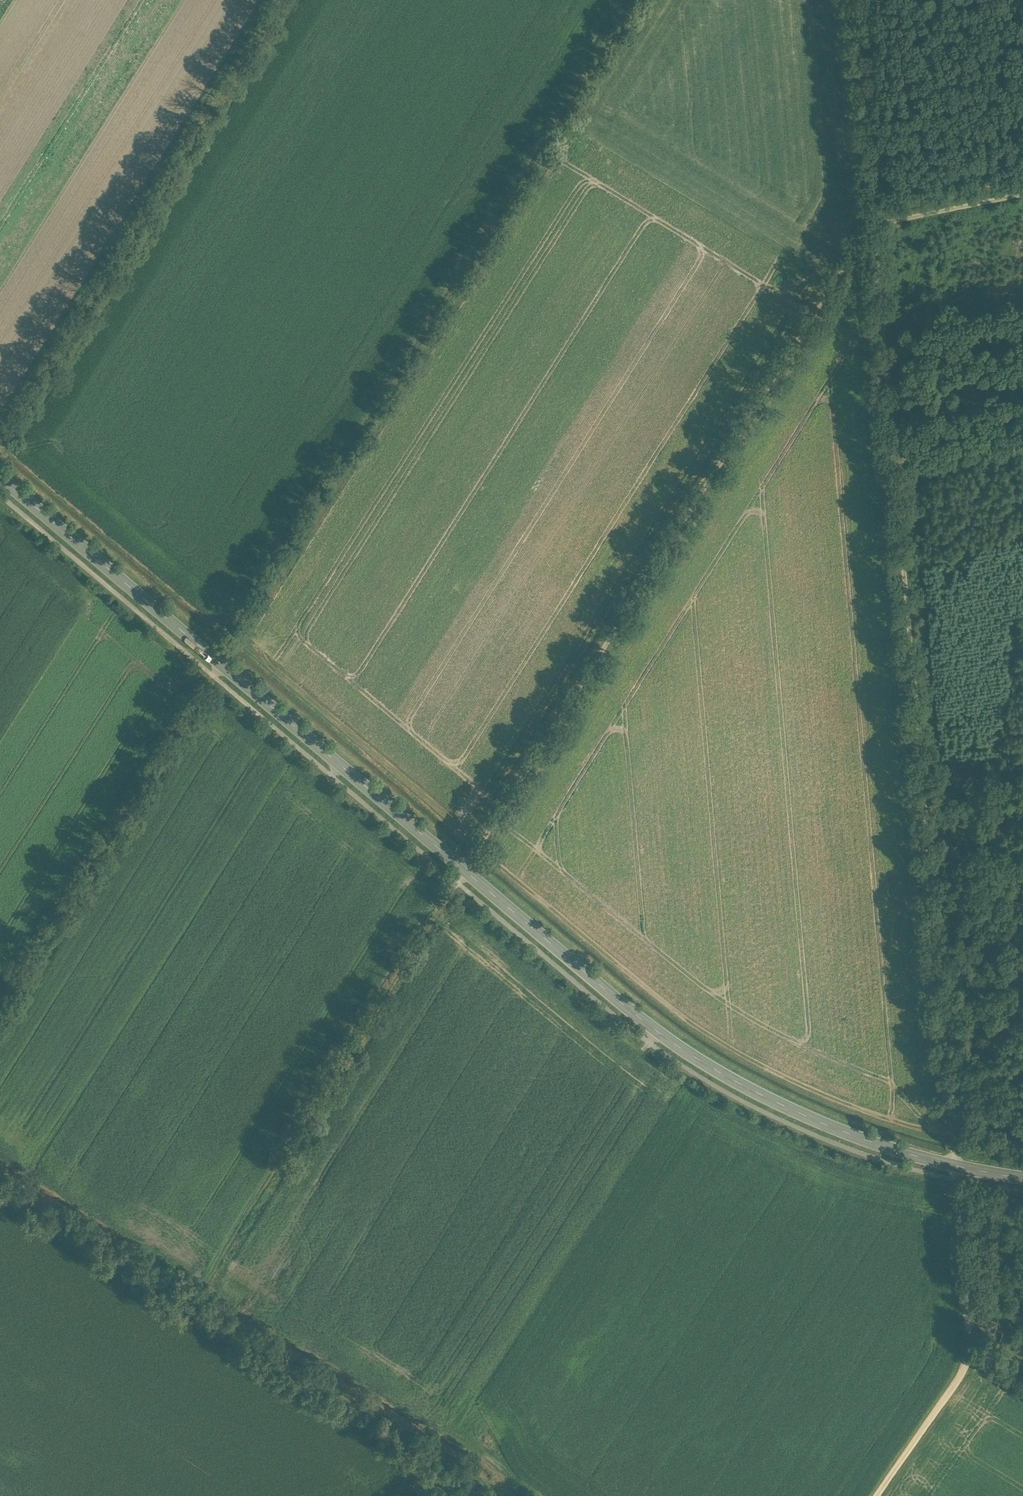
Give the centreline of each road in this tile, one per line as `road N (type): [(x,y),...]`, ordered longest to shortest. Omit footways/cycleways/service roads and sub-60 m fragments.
road 1 (track): [(854,0),(974,1352),(878,1495)]
road 2 (secondary): [(1022,1177),(861,1138),(685,1055),(0,476)]
road 3 (track): [(505,1495),(0,1178)]
road 4 (track): [(464,874),(195,1301)]
road 5 (track): [(0,1009),(220,664)]
road 6 (track): [(1022,194),(873,225)]

